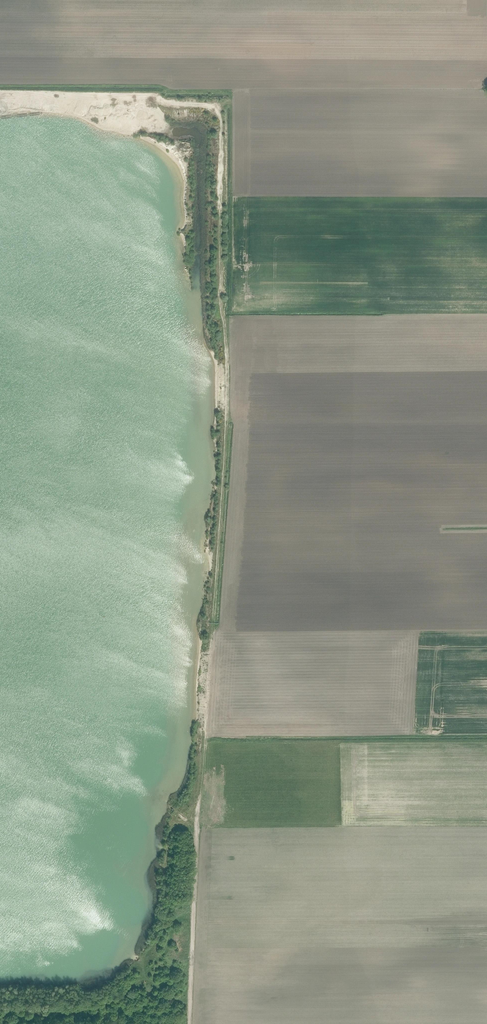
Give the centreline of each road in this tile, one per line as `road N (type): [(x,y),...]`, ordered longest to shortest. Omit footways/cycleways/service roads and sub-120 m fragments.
road 1 (track): [(189,1023),(214,618)]

